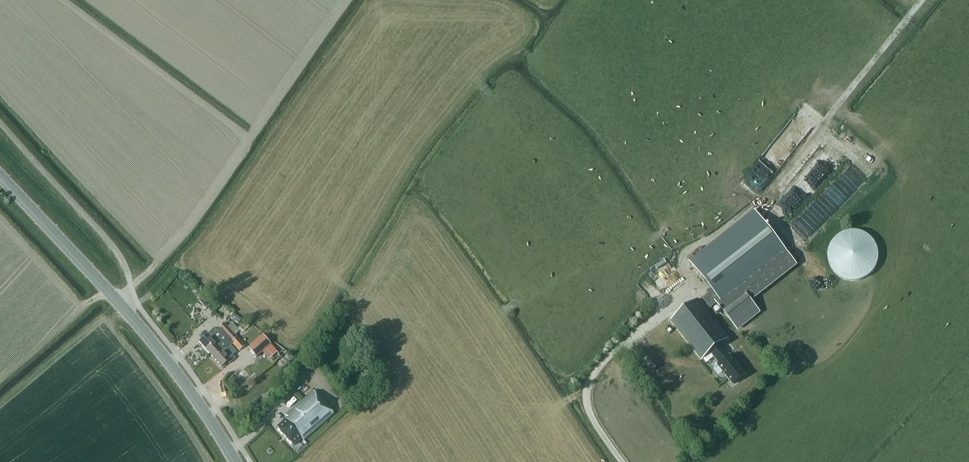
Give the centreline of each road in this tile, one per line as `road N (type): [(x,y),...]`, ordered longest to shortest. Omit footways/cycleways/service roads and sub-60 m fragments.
road 1 (primary): [(234,461),(155,345),(0,176)]

